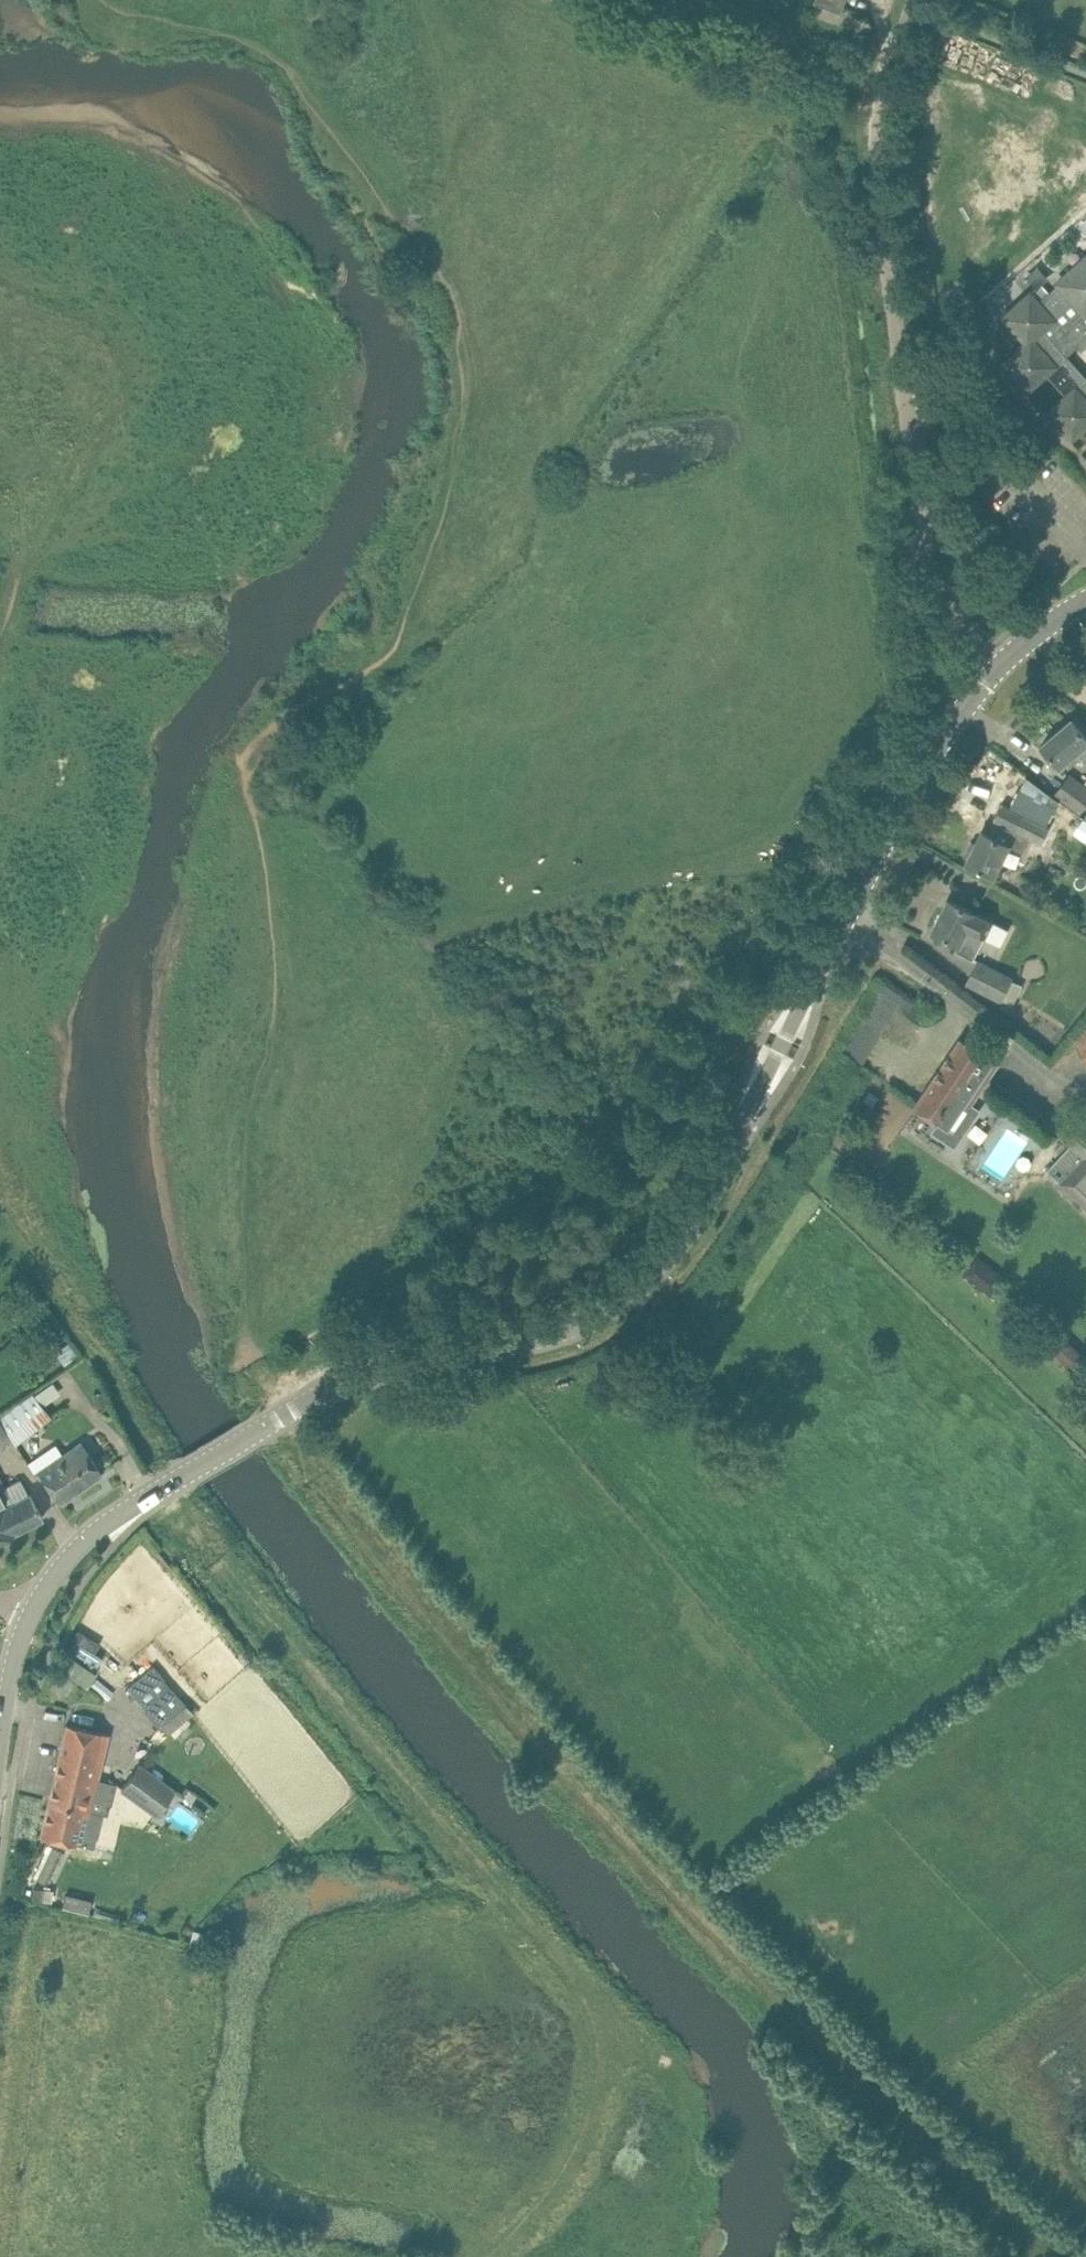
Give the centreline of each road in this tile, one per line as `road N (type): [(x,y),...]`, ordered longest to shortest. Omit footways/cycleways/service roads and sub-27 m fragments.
road 1 (tertiary): [(144,1495),(372,1371),(598,1322),(642,1284),(681,1239),(903,807),(964,707),(1000,669)]
road 2 (track): [(1034,2256),(765,2004),(325,1487)]
road 3 (residential): [(1000,669),(934,589),(883,217),(879,113),(909,0)]
road 4 (tertiary): [(144,1495),(59,1565),(33,1609)]
road 5 (tertiary): [(33,1609),(0,1728)]

